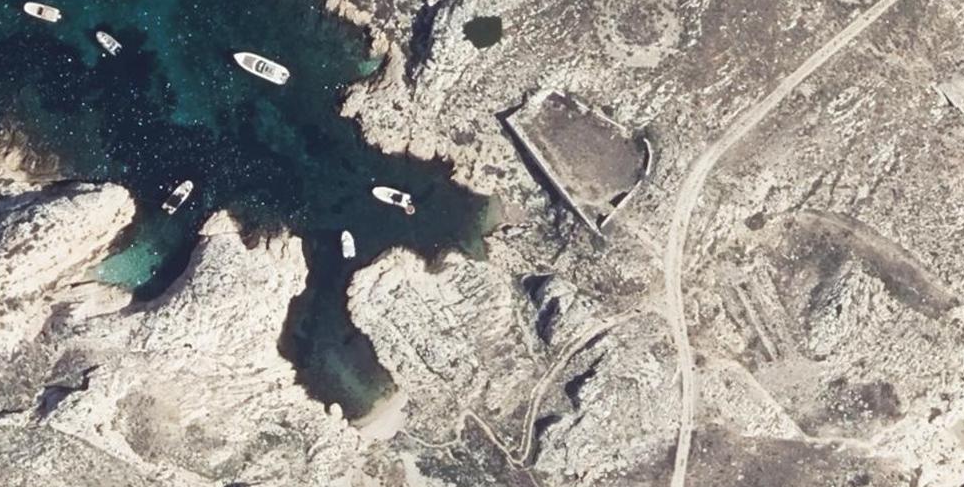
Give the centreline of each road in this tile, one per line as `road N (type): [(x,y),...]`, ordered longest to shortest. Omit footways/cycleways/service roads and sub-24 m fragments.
road 1 (track): [(677,486),(688,421),(675,250),(689,190),(725,140),(893,0)]

